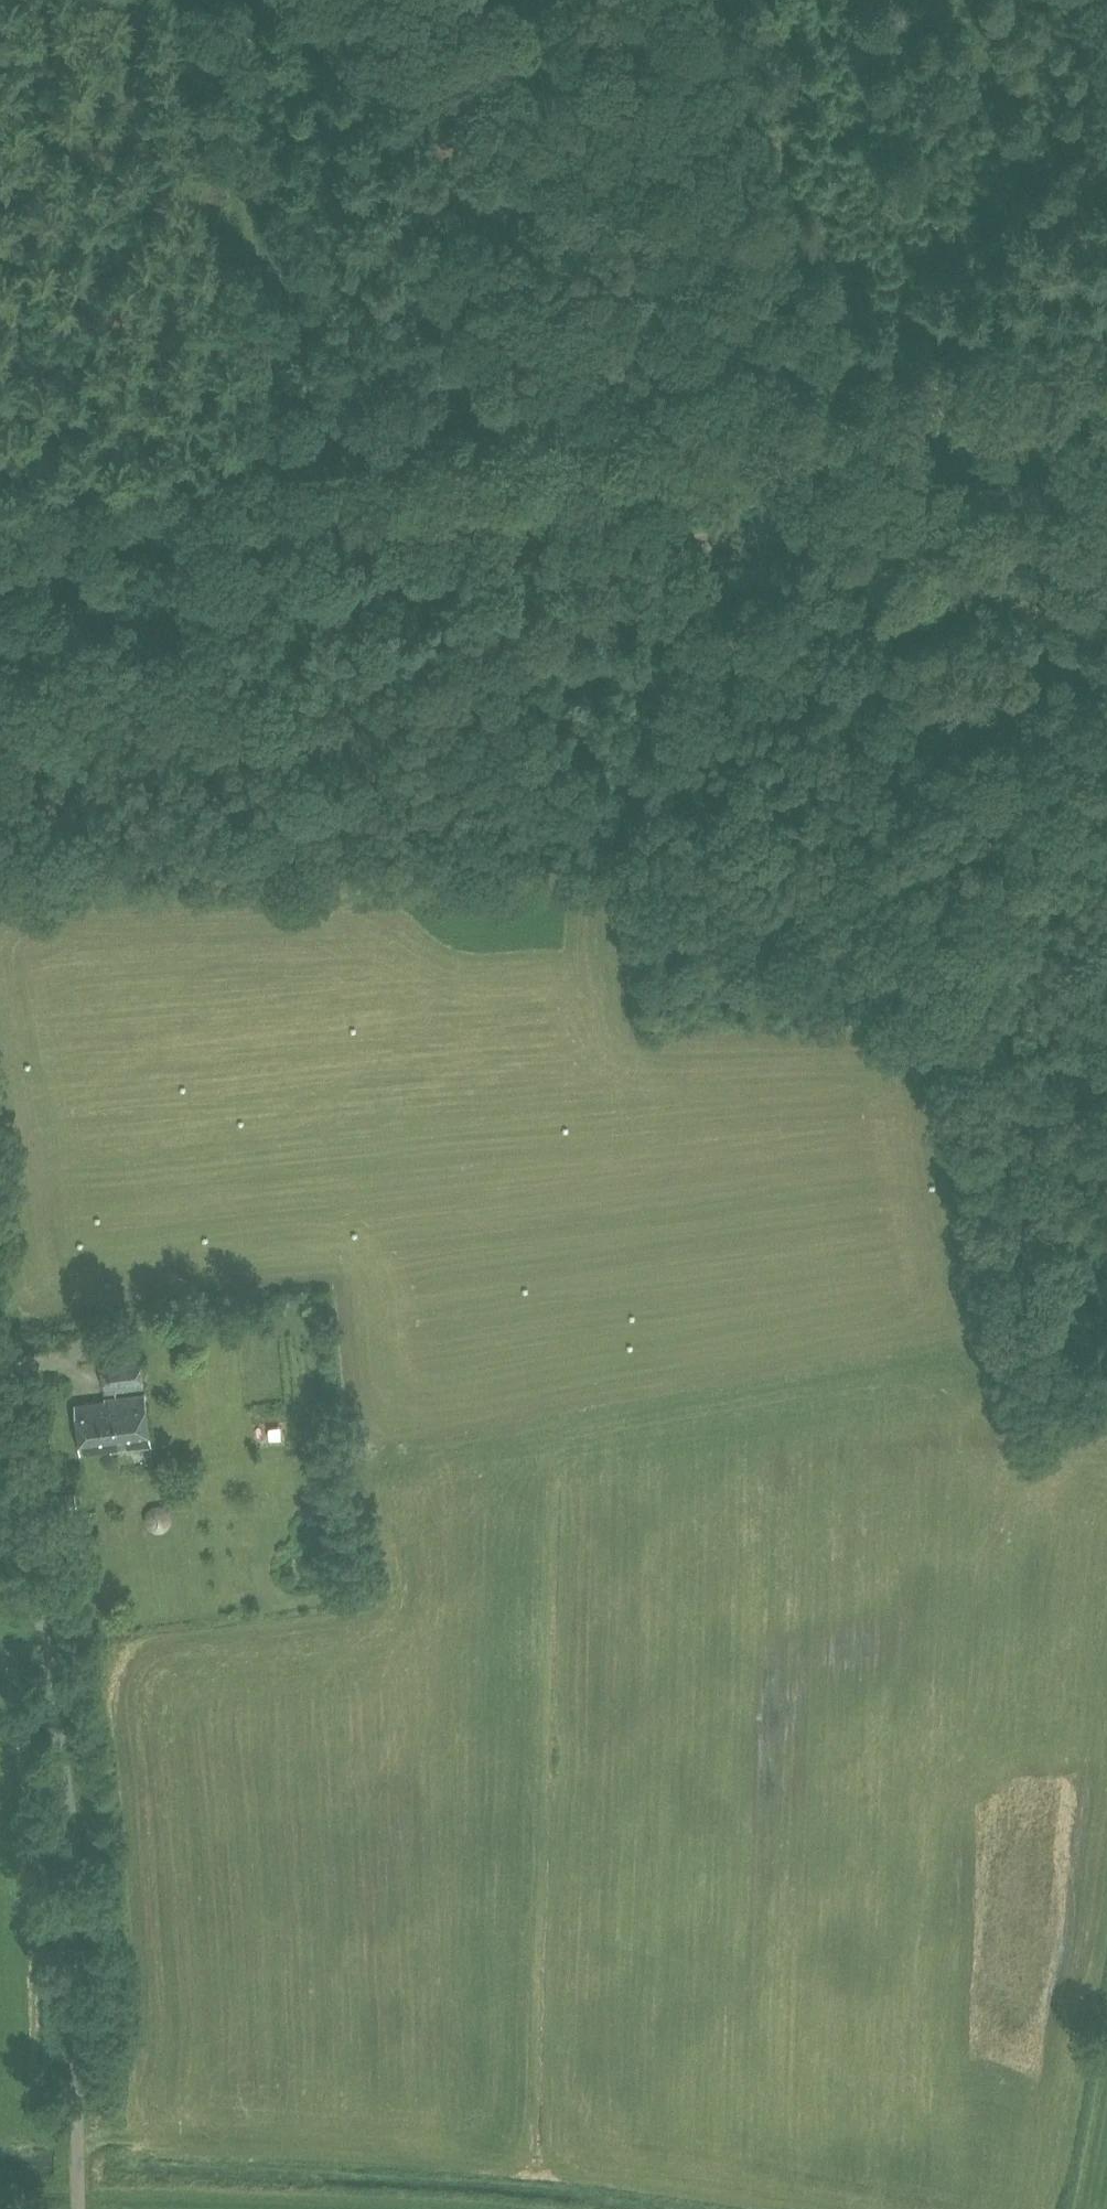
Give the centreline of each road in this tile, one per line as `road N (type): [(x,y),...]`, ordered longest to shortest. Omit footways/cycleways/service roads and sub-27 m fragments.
road 1 (unclassified): [(0,644),(1106,482)]
road 2 (unclassified): [(79,2208),(77,1910),(65,1765),(0,1330)]
road 3 (track): [(932,508),(962,833),(1106,831)]

